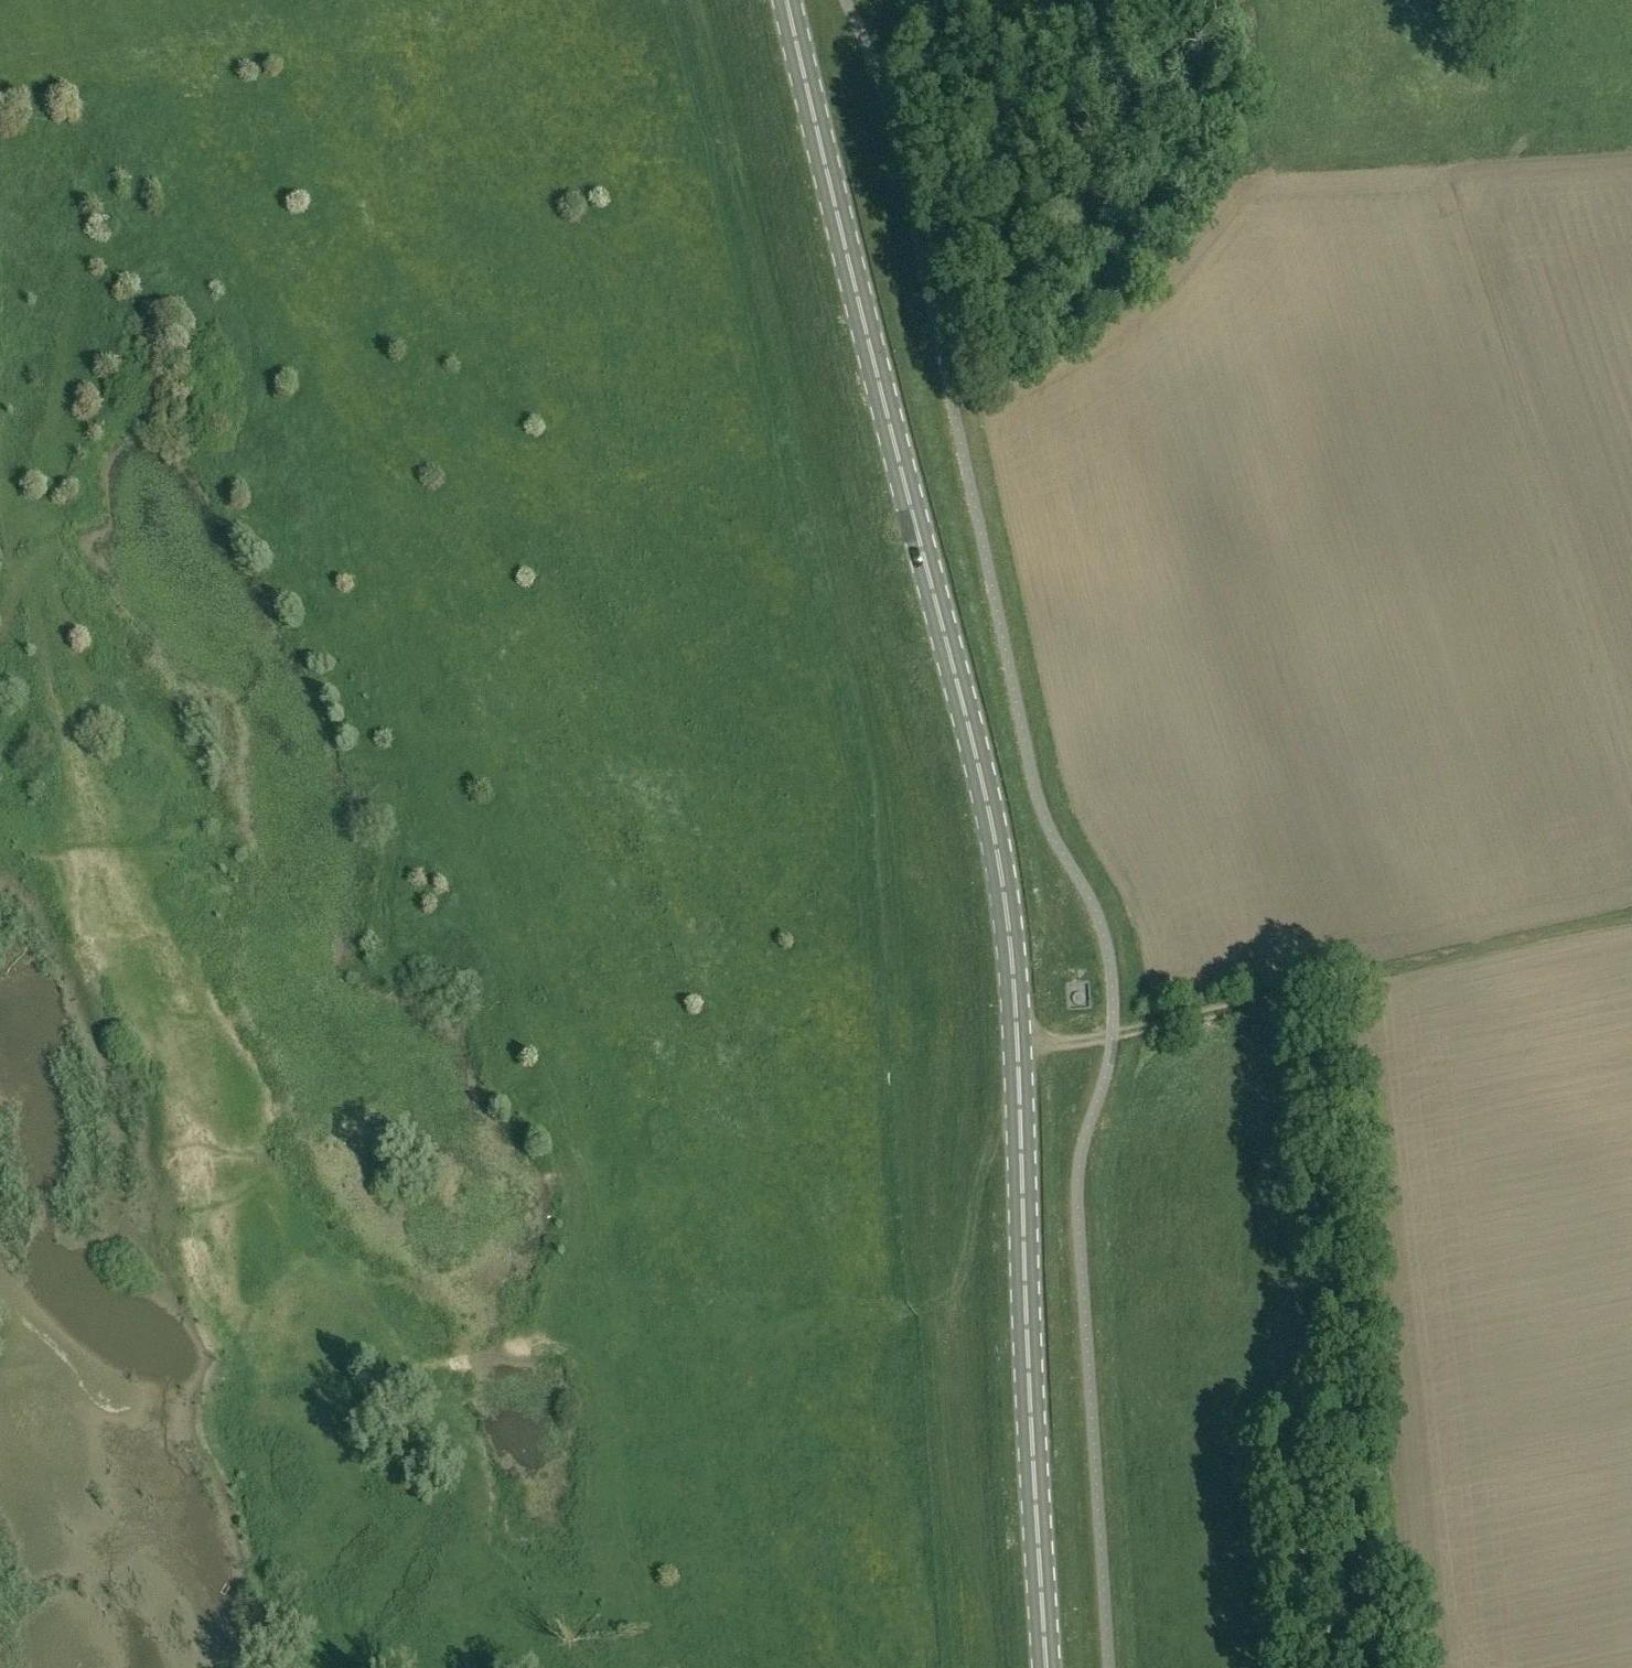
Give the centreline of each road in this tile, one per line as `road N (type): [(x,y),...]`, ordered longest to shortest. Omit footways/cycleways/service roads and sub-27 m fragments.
road 1 (primary): [(1048,1667),(1013,954),(988,807),(791,0)]
road 2 (track): [(1018,1045),(1162,1025),(1631,910)]

